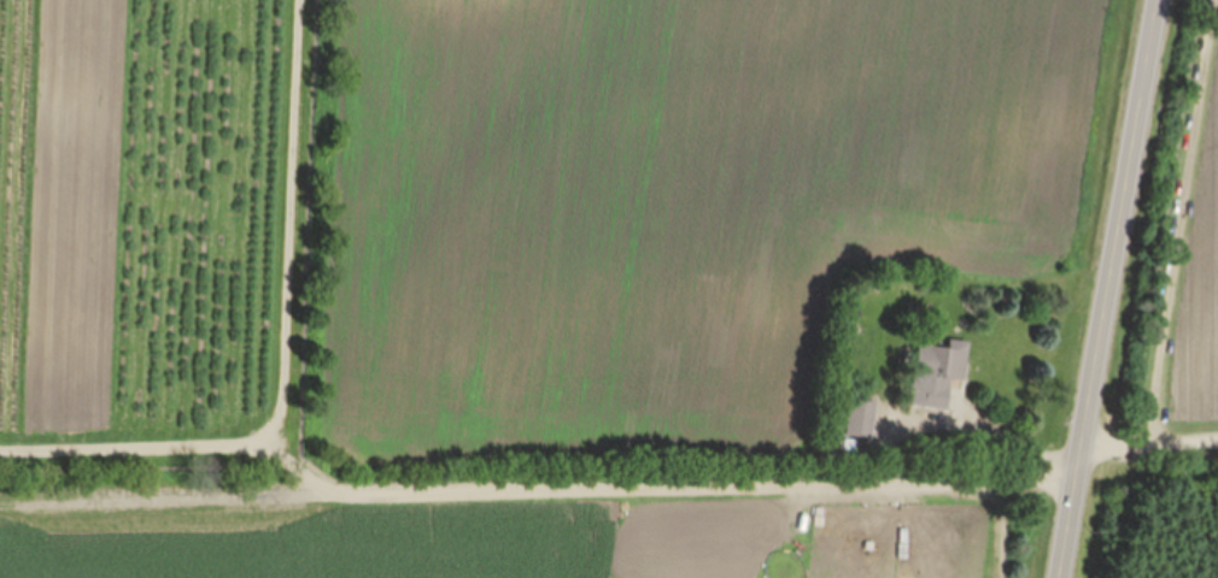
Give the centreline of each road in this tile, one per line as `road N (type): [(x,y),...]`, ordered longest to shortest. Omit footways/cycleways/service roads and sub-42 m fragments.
road 1 (secondary): [(1160,0),(1063,577)]

